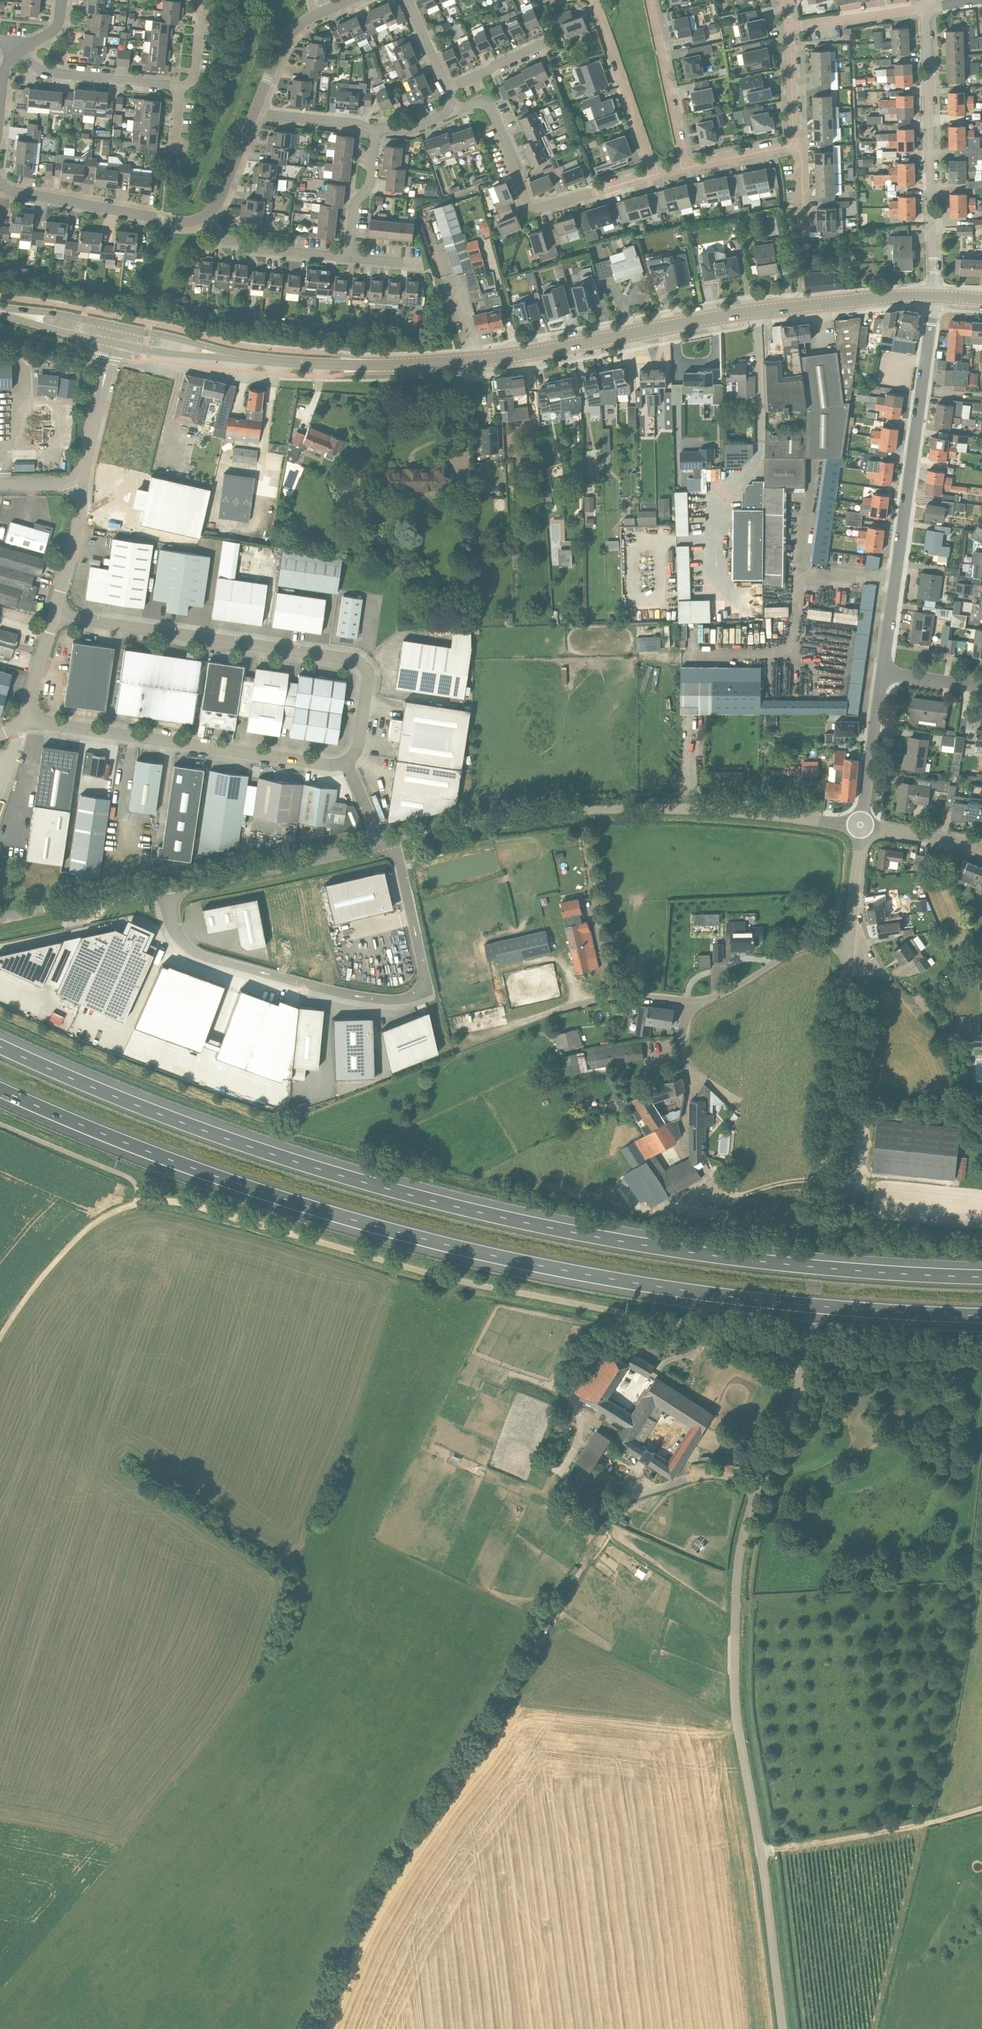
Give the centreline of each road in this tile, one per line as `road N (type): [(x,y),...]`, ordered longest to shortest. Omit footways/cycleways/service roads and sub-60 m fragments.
road 1 (motorway): [(981,1277),(739,1258),(498,1217),(216,1135),(0,1046)]
road 2 (motorway): [(0,1090),(203,1173),(500,1259),(715,1296),(981,1315)]
road 3 (unclassified): [(93,1225),(139,1203),(183,1202),(433,1274),(699,1327),(805,1362)]
road 4 (secondary): [(934,296),(778,309),(528,354),(420,365),(216,354)]
road 5 (unclassified): [(783,2028),(735,1697),(738,1569),(760,1487)]
road 6 (unclassified): [(386,843),(399,862),(425,976),(408,999),(352,995),(201,955),(174,926),(166,888)]
road 7 (unclassified): [(805,1362),(849,946)]
road 8 (unclassified): [(346,763),(357,747),(368,681),(355,660),(53,615)]
road 9 (residential): [(882,673),(934,296)]
road 10 (unclassified): [(23,713),(41,722),(346,763)]
road 11 (residential): [(934,296),(927,6)]
road 12 (unclassified): [(861,825),(745,813),(581,810)]
road 13 (residential): [(449,107),(490,109),(533,208),(654,176)]
road 14 (residential): [(610,998),(701,1002),(798,947),(849,946)]
road 15 (unclassified): [(166,888),(386,843)]
road 16 (residential): [(203,217),(181,223),(0,184)]
road 17 (track): [(981,1809),(785,1848)]
road 18 (unclassified): [(581,810),(516,814),(386,843)]
road 19 (residential): [(610,998),(581,810)]
road 20 (residential): [(654,176),(594,0)]
road 21 (unclassified): [(760,1487),(699,1474),(630,1498),(604,1528)]
road 22 (residential): [(686,168),(650,0)]
road 23 (unclassified): [(166,888),(0,917)]
road 24 (residential): [(180,87),(43,72),(21,52)]
road 25 (residential): [(349,257),(230,240),(203,217)]
road 26 (residential): [(861,825),(882,673)]
road 27 (unclassified): [(83,484),(112,343)]
road 28 (residential): [(789,29),(927,6)]
road 29 (unclassified): [(53,615),(83,484)]
road 30 (unclassified): [(760,1487),(805,1362)]
road 31 (residential): [(349,257),(354,207),(369,186),(372,133)]
road 32 (residential): [(861,825),(981,849)]
road 33 (residential): [(849,946),(861,825)]
road 34 (residential): [(372,133),(357,124),(255,113)]

